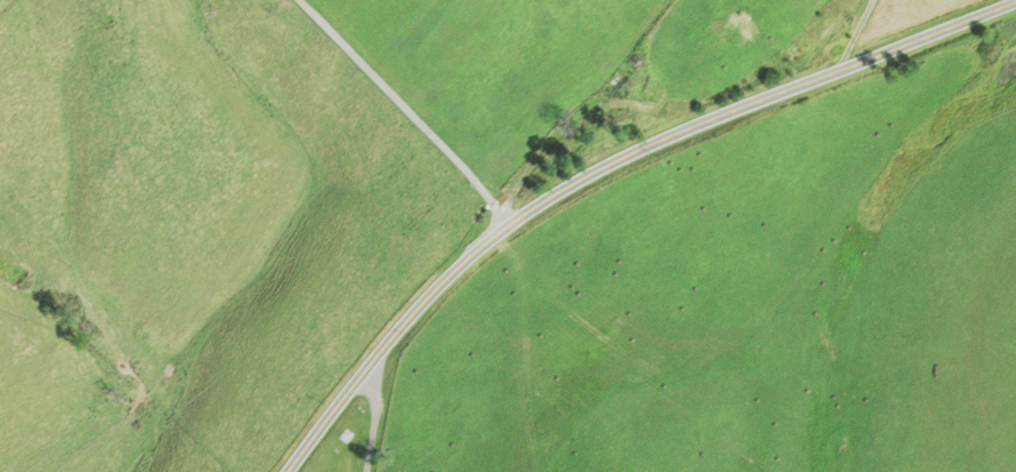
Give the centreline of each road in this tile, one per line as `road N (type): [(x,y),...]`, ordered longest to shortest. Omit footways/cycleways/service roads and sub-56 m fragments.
road 1 (tertiary): [(655,147),(578,179),(511,225),(387,339),(288,471)]
road 2 (tertiary): [(1015,0),(694,121),(655,147)]
road 3 (residential): [(511,225),(480,181),(299,0)]

